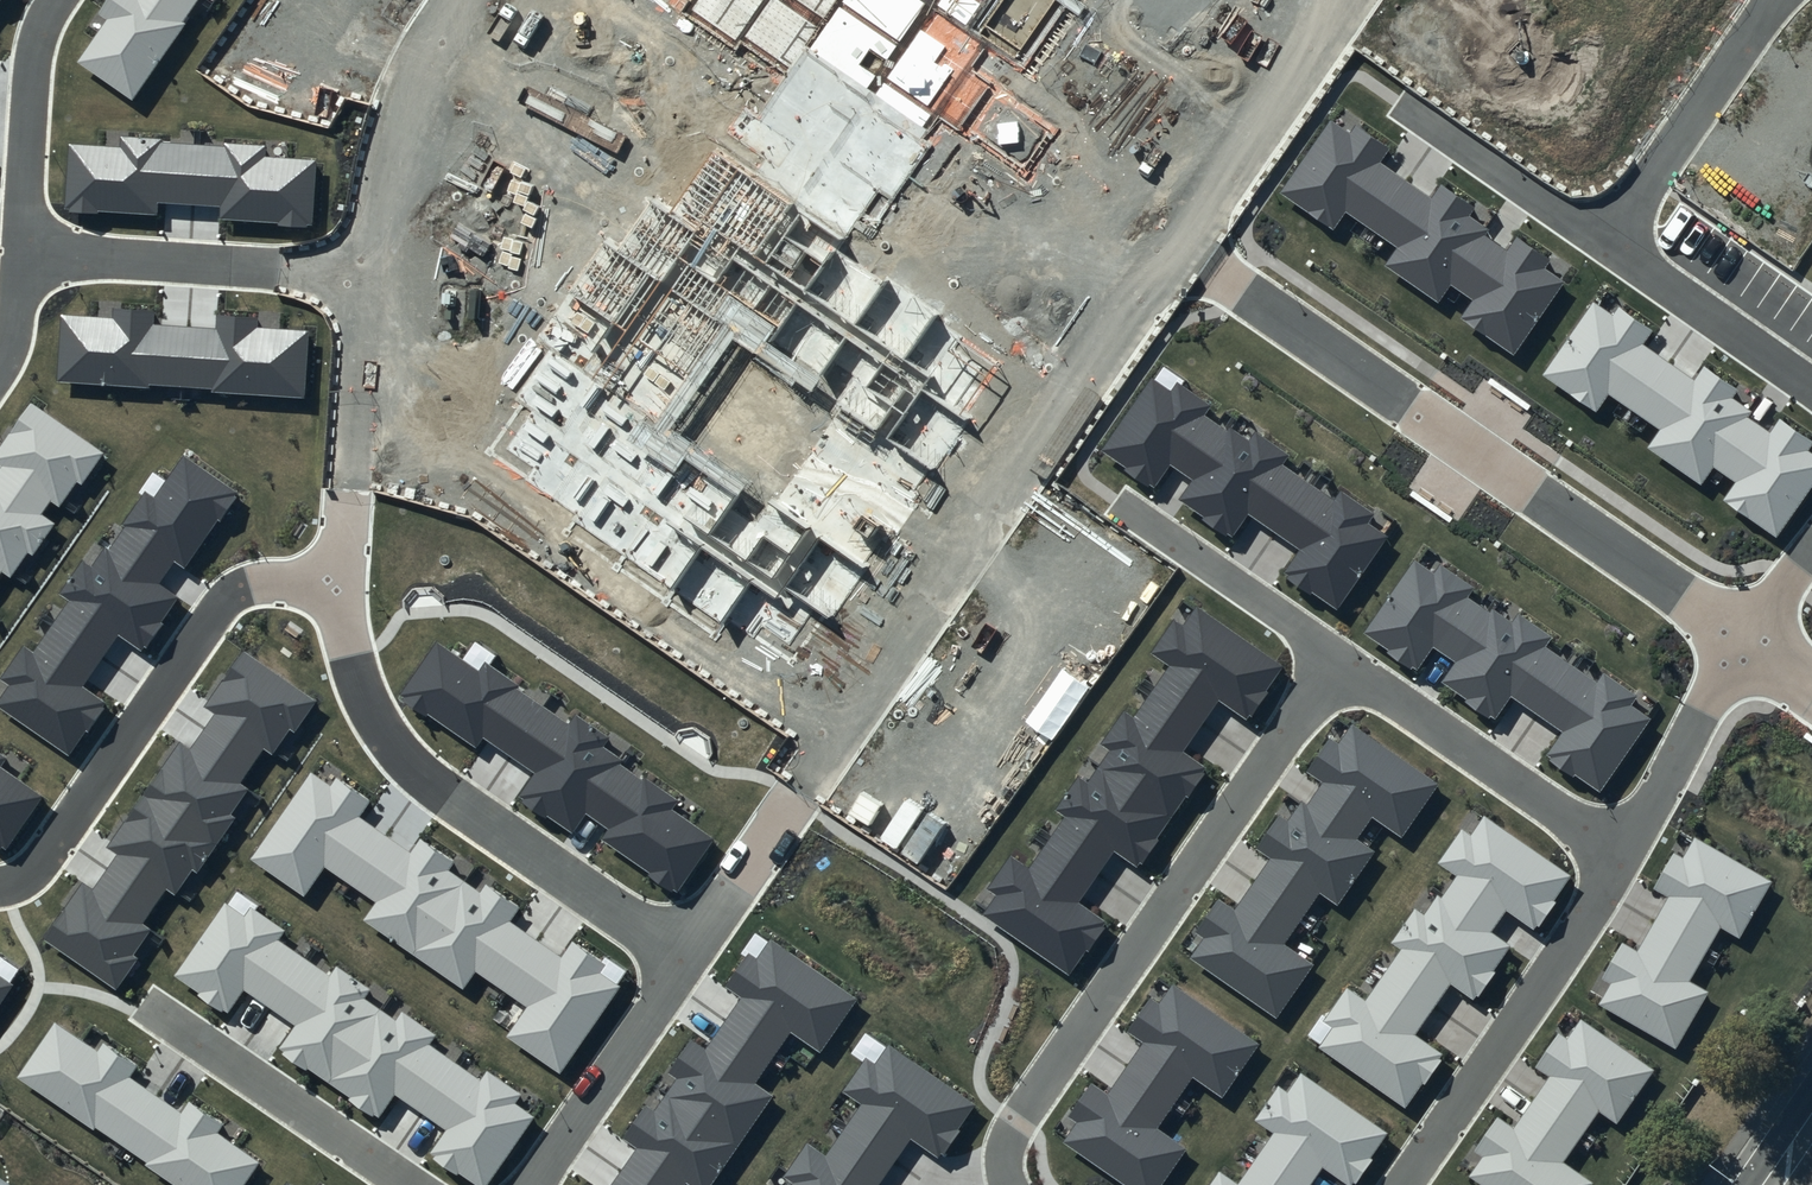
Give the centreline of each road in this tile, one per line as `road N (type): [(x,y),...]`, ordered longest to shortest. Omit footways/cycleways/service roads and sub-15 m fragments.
road 1 (residential): [(1733,623),(1167,242)]
road 2 (residential): [(1012,1184),(984,1150),(1011,1095),(1331,657)]
road 3 (residential): [(683,925),(1023,459)]
road 4 (residential): [(324,568),(349,670),(401,756),(683,925)]
road 5 (residential): [(324,568),(238,570),(199,606),(19,854),(0,862)]
road 6 (residential): [(1610,837),(1363,1184)]
road 7 (residential): [(1331,657),(1023,459)]
road 8 (residential): [(14,232),(357,248)]
road 9 (residential): [(1331,657),(1610,837)]
road 10 (residential): [(419,1184),(144,1002)]
road 11 (residential): [(357,248),(324,568)]
road 12 (residential): [(516,1184),(683,925)]
road 13 (residential): [(1167,242),(1326,0)]
road 14 (residential): [(1604,220),(1757,0)]
road 15 (residential): [(439,0),(397,59),(370,124),(357,248)]
road 16 (residential): [(1023,459),(1167,242)]
road 17 (residential): [(1391,84),(1604,220)]
road 18 (residential): [(1733,623),(1610,837)]
road 19 (residential): [(1604,220),(1811,352)]
road 20 (residential): [(14,232),(20,36),(39,0)]
road 21 (residential): [(1811,518),(1733,623)]

